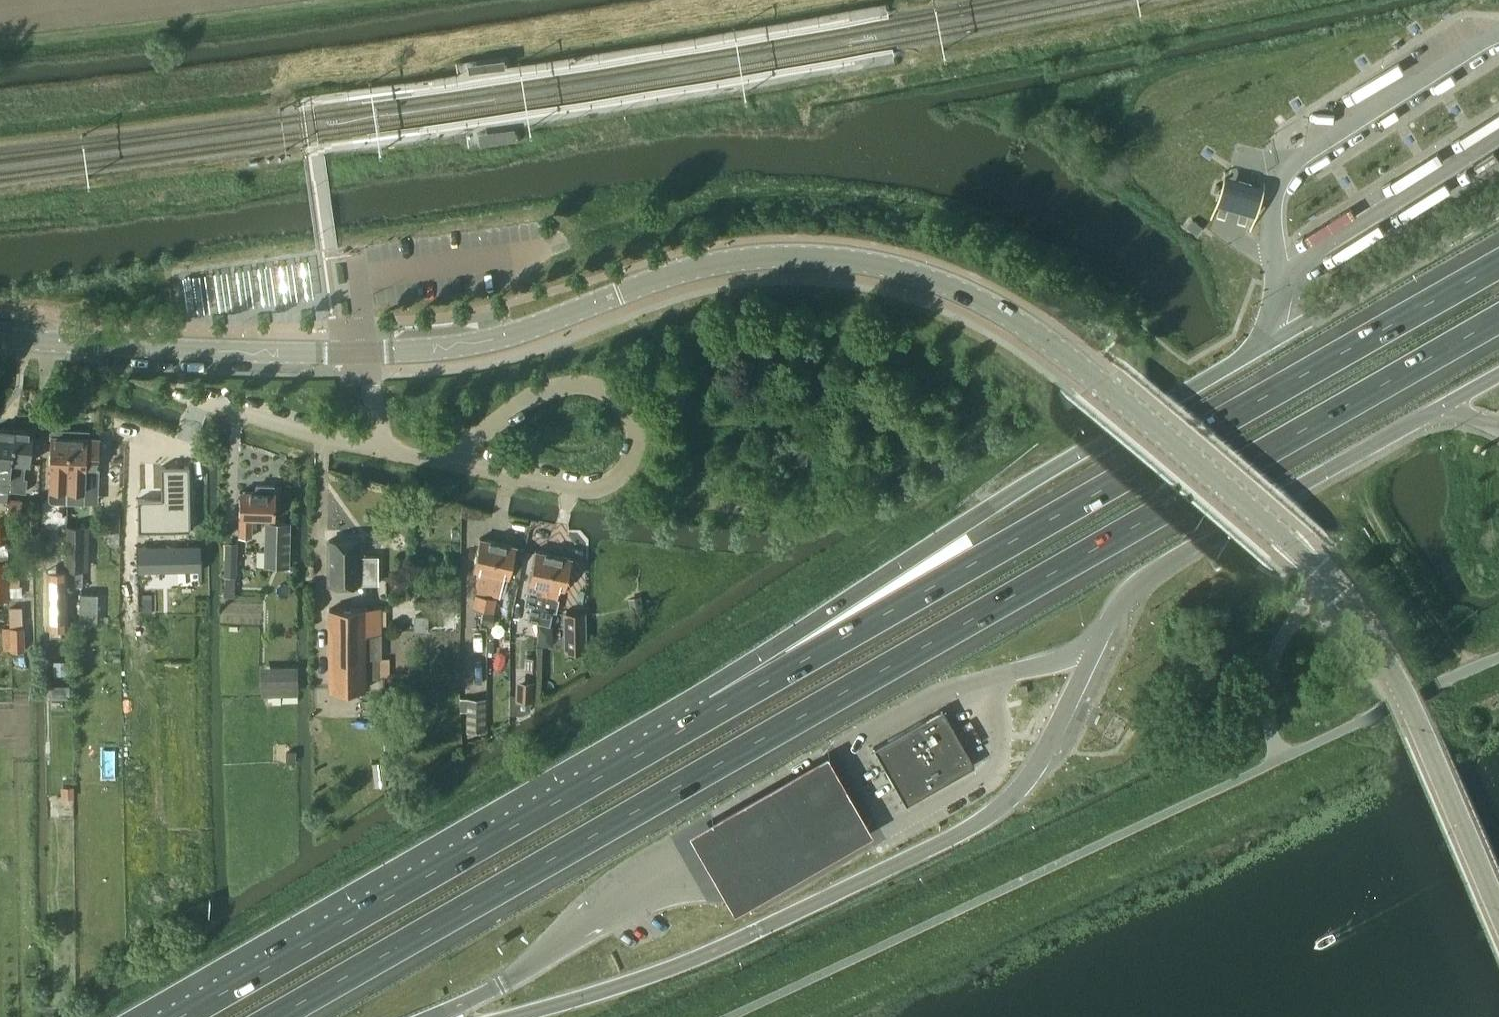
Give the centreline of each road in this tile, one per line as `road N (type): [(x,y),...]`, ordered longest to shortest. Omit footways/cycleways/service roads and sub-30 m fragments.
road 1 (motorway): [(276,1016),(1498,317)]
road 2 (motorway): [(1498,262),(717,709)]
road 3 (tertiary): [(366,351),(506,337),(699,268),(827,258),(876,265),(986,303),(1116,399)]
road 4 (motorway): [(1260,349),(1021,485),(752,661),(717,709)]
road 5 (motorway): [(717,709),(180,1016)]
road 6 (unclassified): [(442,462),(595,491),(615,481),(635,452),(626,411),(581,385),(551,389),(482,431)]
road 7 (tertiary): [(1402,694),(1379,645),(1331,584),(1116,399)]
road 8 (tertiary): [(0,340),(190,353),(366,351)]
road 9 (tertiary): [(1402,694),(1498,911)]
road 10 (residential): [(381,449),(205,403)]

